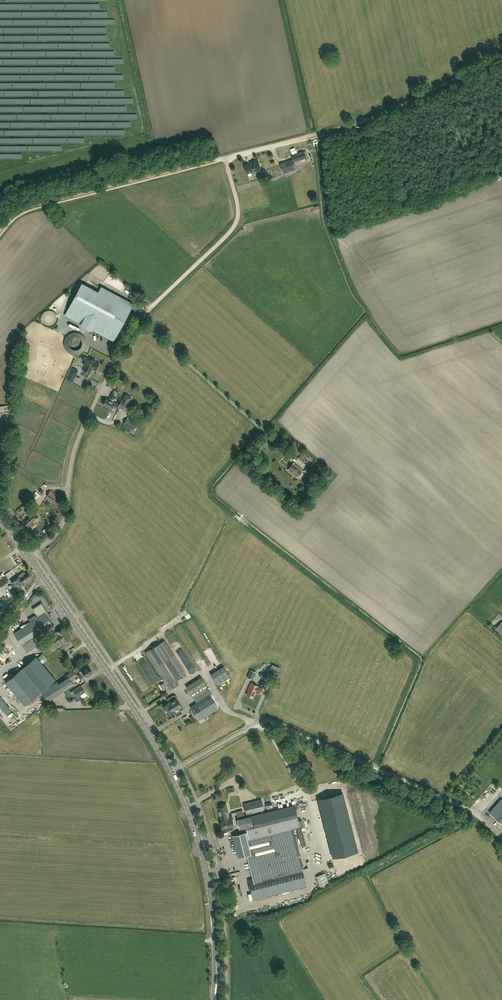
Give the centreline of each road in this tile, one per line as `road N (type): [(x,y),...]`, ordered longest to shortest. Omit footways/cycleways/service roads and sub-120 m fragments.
road 1 (track): [(226,157),(361,122),(501,57)]
road 2 (unclassified): [(29,556),(63,521),(75,446),(142,317)]
road 3 (track): [(0,230),(38,204),(226,157)]
road 4 (track): [(263,721),(480,818)]
road 5 (secondary): [(217,999),(207,873),(171,772)]
road 6 (secondary): [(171,772),(44,578)]
road 7 (track): [(142,317),(234,226),(238,209),(226,157)]
road 8 (track): [(147,321),(139,321),(261,429)]

